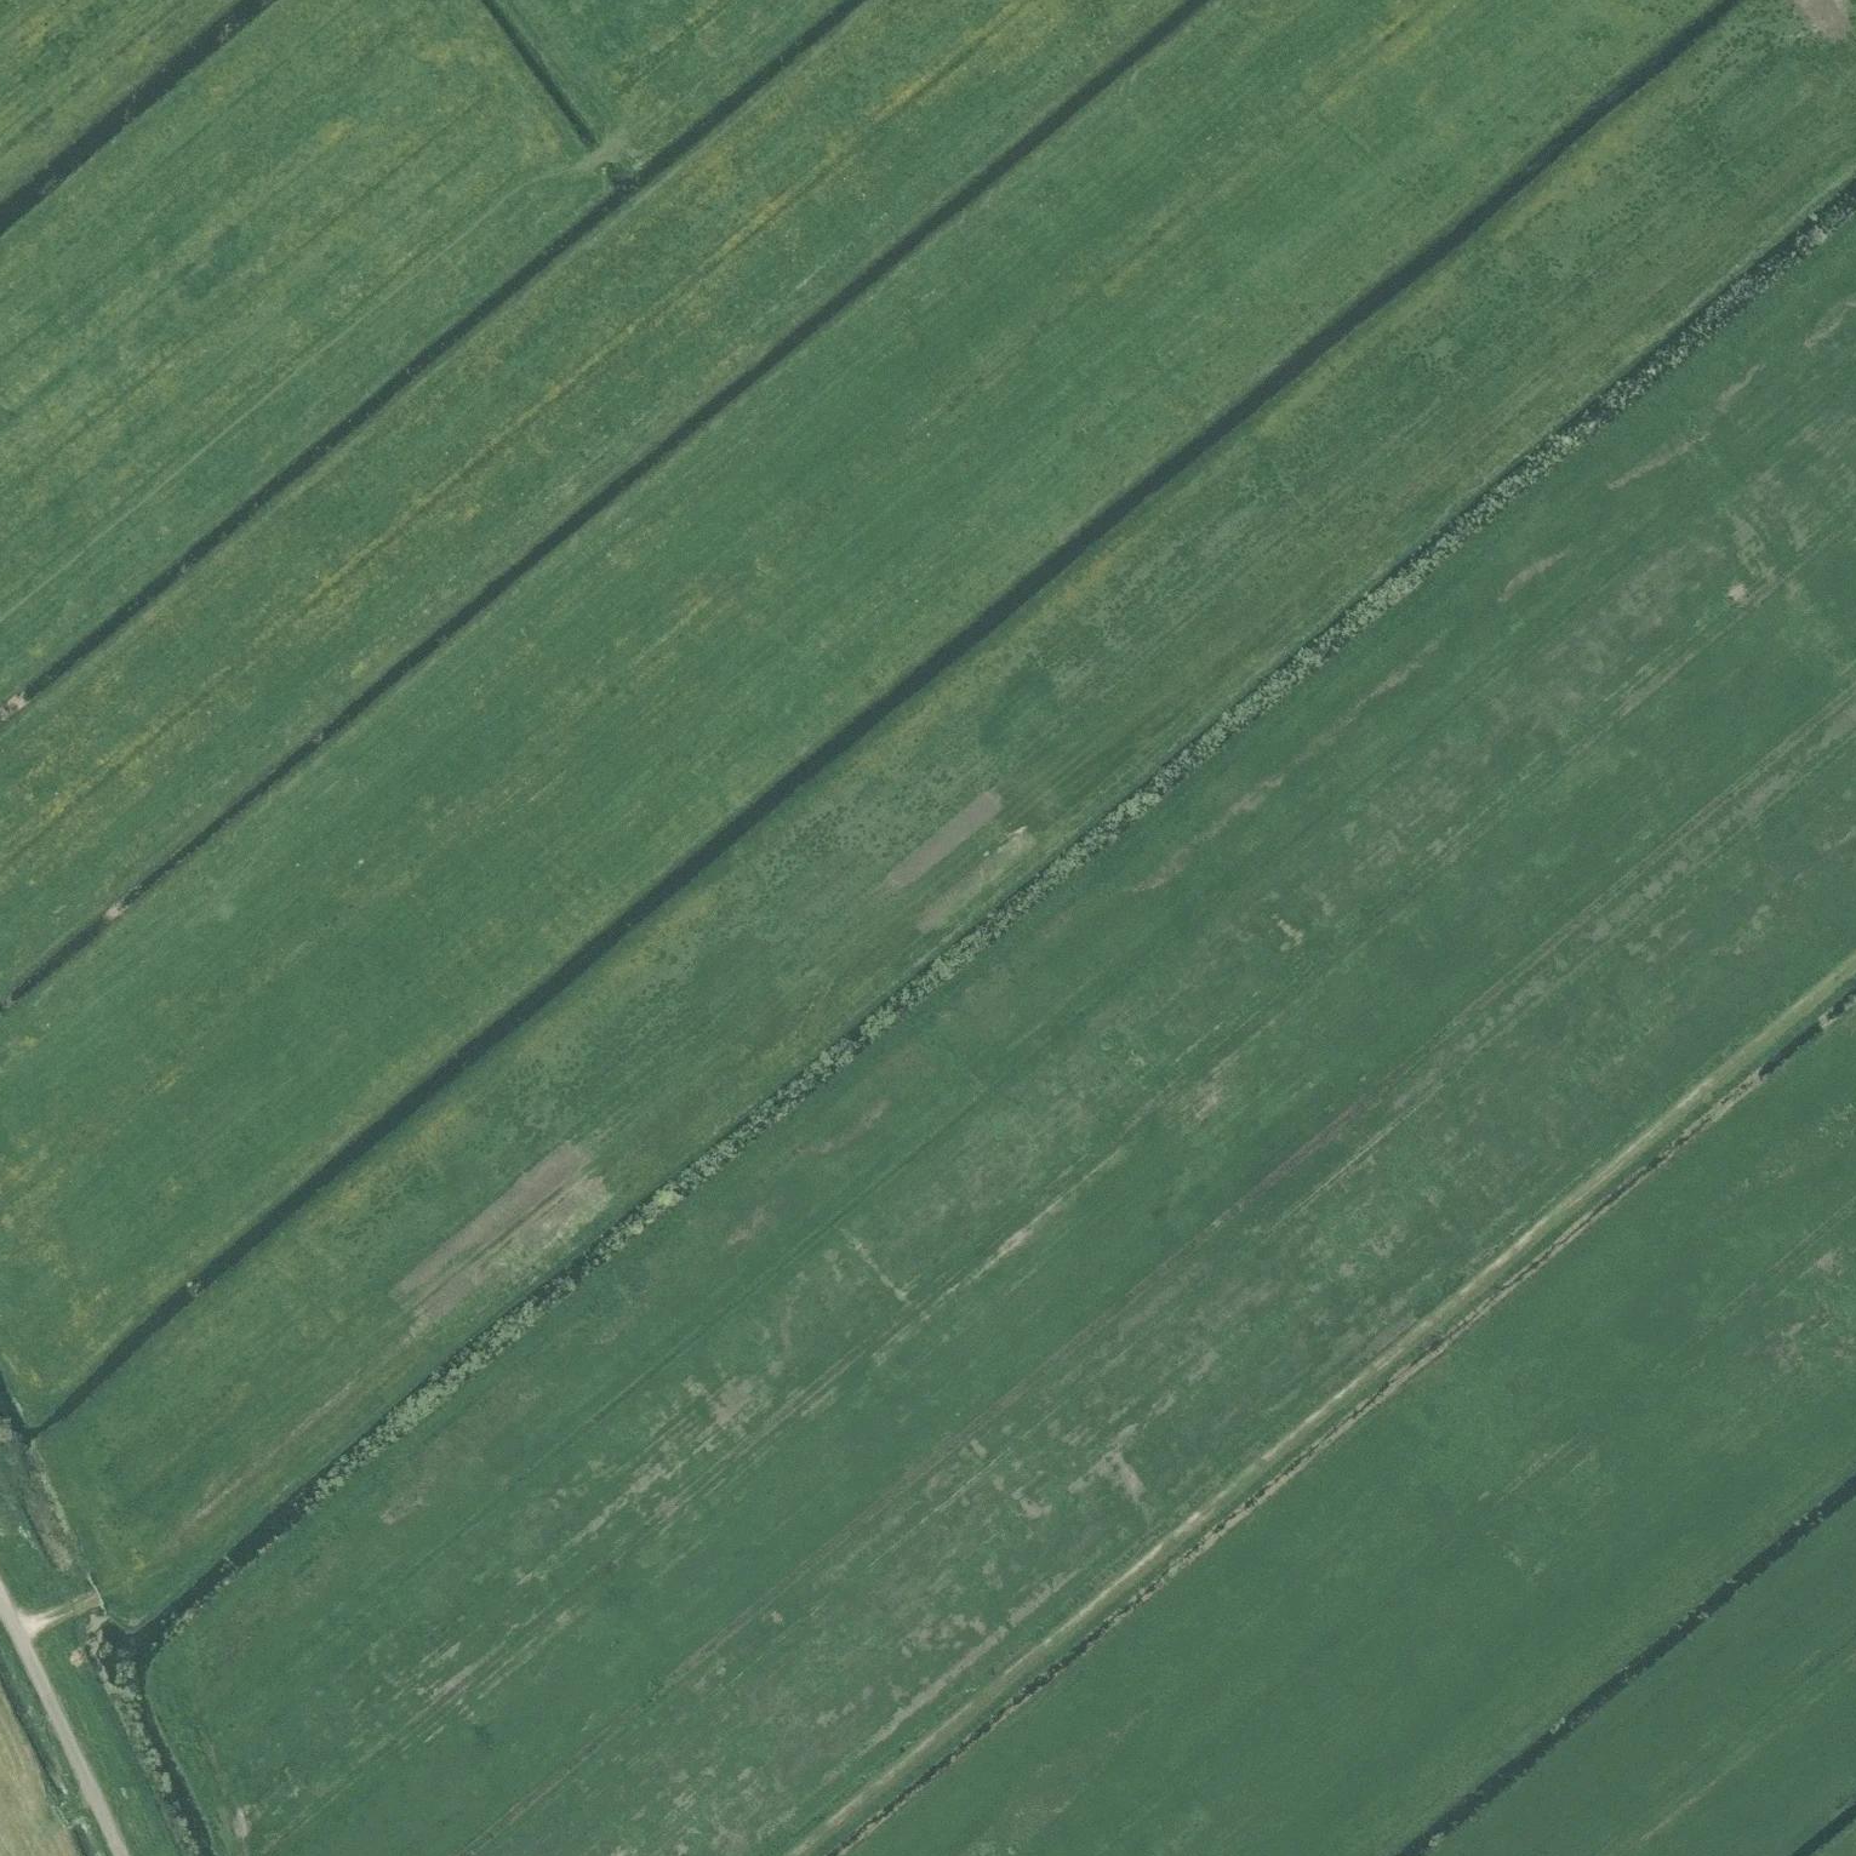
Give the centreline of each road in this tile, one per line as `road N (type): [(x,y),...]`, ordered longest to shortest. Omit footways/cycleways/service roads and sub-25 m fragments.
road 1 (unclassified): [(119,1855),(0,1602)]

